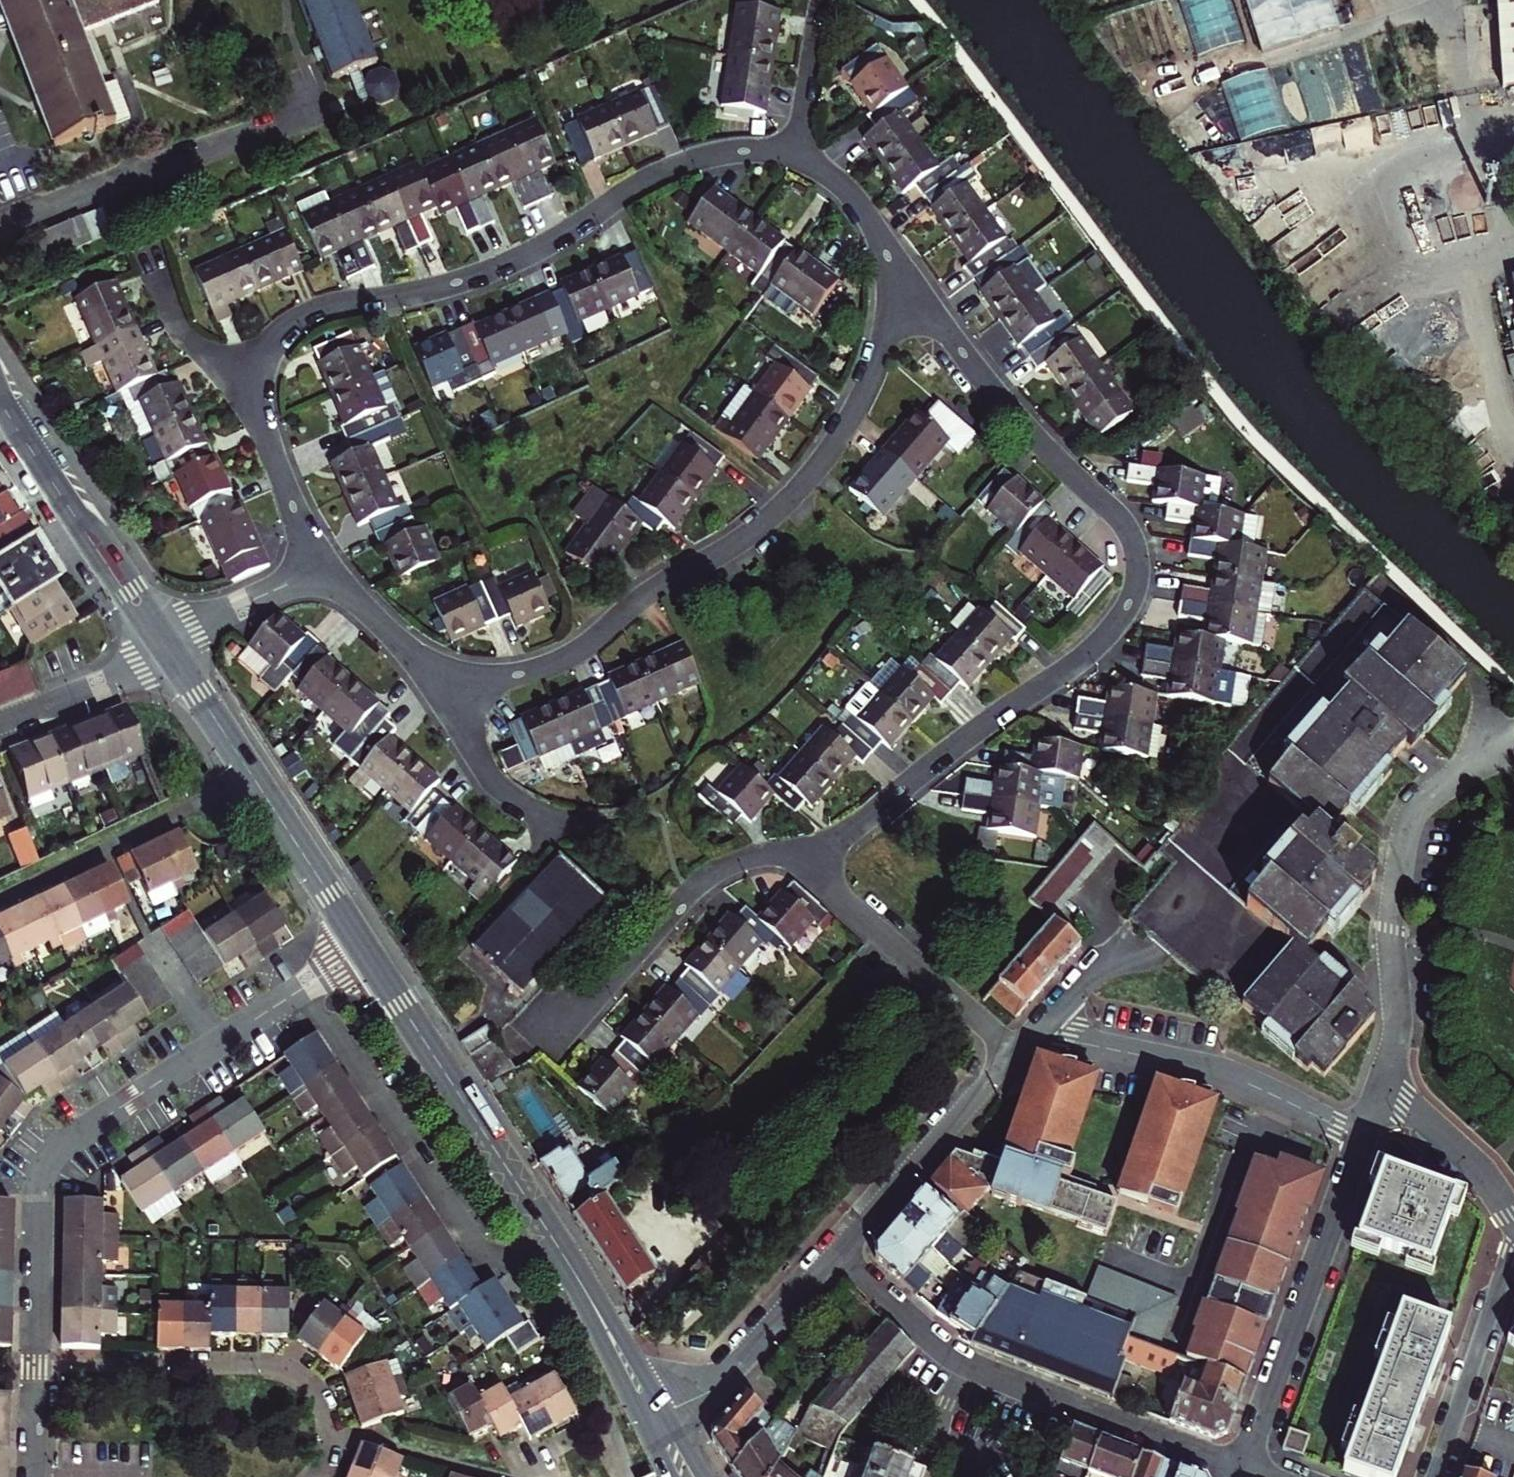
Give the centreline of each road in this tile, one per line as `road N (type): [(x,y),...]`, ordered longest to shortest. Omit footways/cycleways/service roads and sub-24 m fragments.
road 1 (residential): [(901,269),(1029,432),(1120,519),(1135,547),(1137,575),(1126,610),(1086,654),(802,864)]
road 2 (residential): [(453,690),(580,650),(644,596),(769,519),(855,406),(901,269)]
road 3 (residential): [(796,160),(741,152),(682,164),(510,262),(305,314),(278,334),(265,359),(261,410)]
road 4 (residential): [(363,947),(51,1159),(38,1199),(35,1364)]
road 5 (residential): [(839,1256),(962,1363),(1241,1468)]
road 6 (secondary): [(570,1266),(363,947)]
road 7 (residential): [(1378,1086),(1397,1016),(1390,931),(1408,823),(1423,800),(1486,752)]
road 8 (residential): [(310,1476),(326,1447),(325,1417),(313,1395),(279,1372),(35,1364)]
road 9 (residential): [(1360,1137),(1241,1468)]
road 10 (secondary): [(363,947),(173,656)]
road 11 (residential): [(1360,1137),(1210,1069),(1031,1034)]
road 12 (residential): [(802,864),(766,855),(710,874),(571,1023)]
road 13 (secondary): [(162,640),(0,398)]
road 14 (residential): [(802,864),(1016,1050)]
road 15 (residential): [(839,1256),(1016,1050)]
road 16 (residential): [(665,1412),(716,1387),(839,1256)]
road 17 (residential): [(1437,1476),(1513,1254)]
road 18 (residential): [(453,690),(495,783),(520,804),(583,827)]
road 19 (residential): [(1378,1086),(1463,1155),(1513,1222)]
road 20 (residential): [(0,723),(173,656)]
road 21 (residential): [(162,640),(326,568)]
road 22 (residential): [(154,273),(183,335),(261,410)]
road 23 (residential): [(326,568),(453,690)]
road 24 (secondary): [(665,1412),(570,1266)]
road 25 (secondary): [(570,1266),(642,1422)]
road 26 (residential): [(261,410),(292,504),(326,568)]
road 27 (residential): [(796,160),(816,0)]
road 28 (residential): [(901,269),(848,192),(796,160)]
road 29 (residential): [(1126,948),(1096,961),(1031,1034)]

